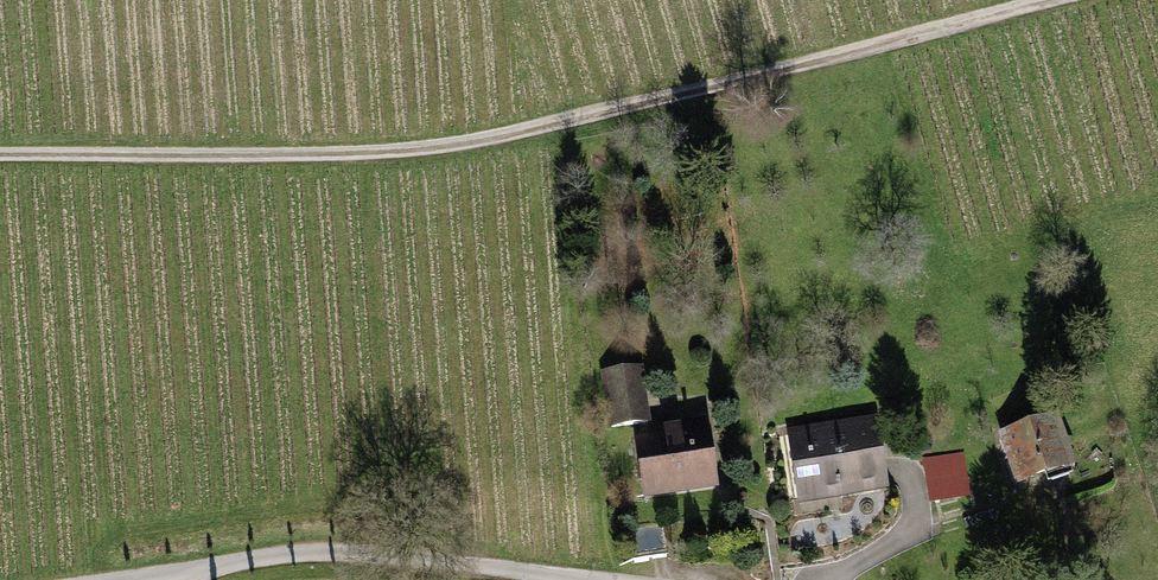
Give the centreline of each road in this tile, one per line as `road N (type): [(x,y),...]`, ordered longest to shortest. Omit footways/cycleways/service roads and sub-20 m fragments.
road 1 (track): [(1042,0),(526,133),(381,153),(0,154)]
road 2 (unclassified): [(147,579),(296,554),(362,553),(568,579)]

